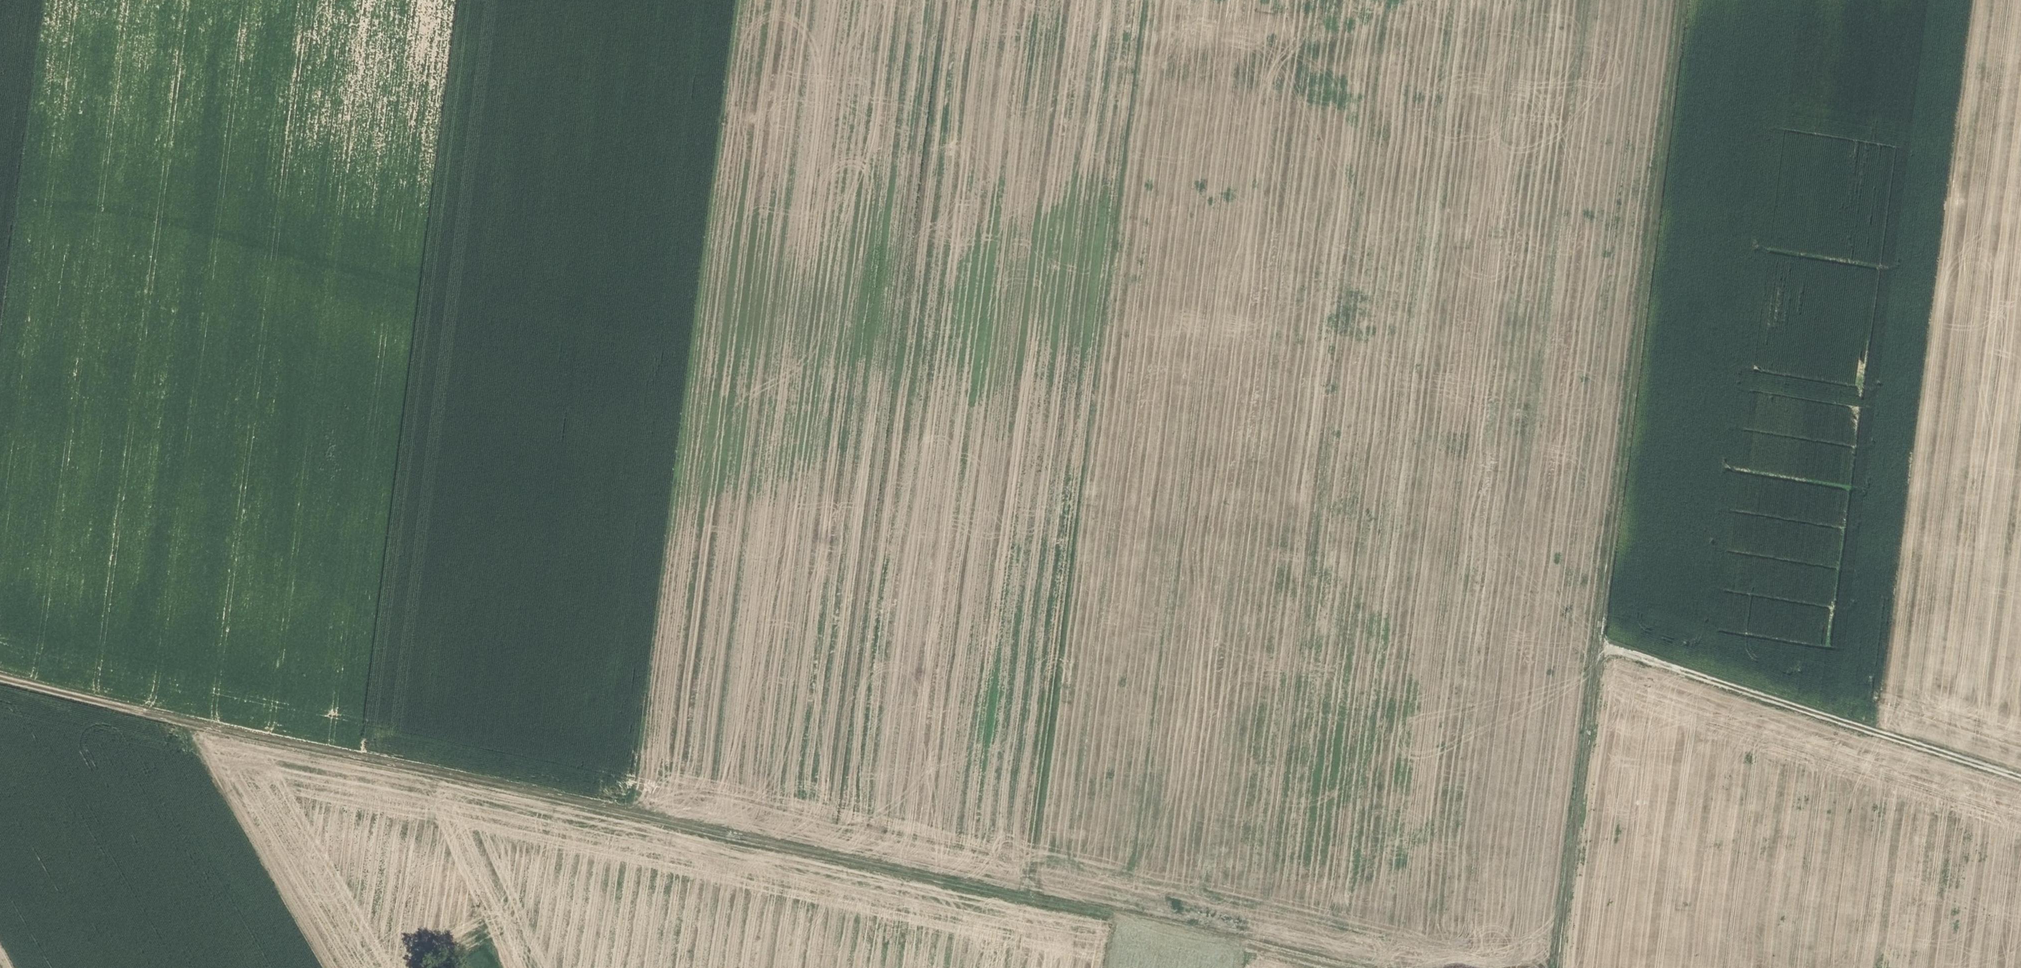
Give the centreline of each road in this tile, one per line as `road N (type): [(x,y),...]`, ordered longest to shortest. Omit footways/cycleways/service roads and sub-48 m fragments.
road 1 (track): [(1345,967),(0,676)]
road 2 (track): [(1558,967),(1683,0)]
road 3 (track): [(1598,646),(2020,778)]

